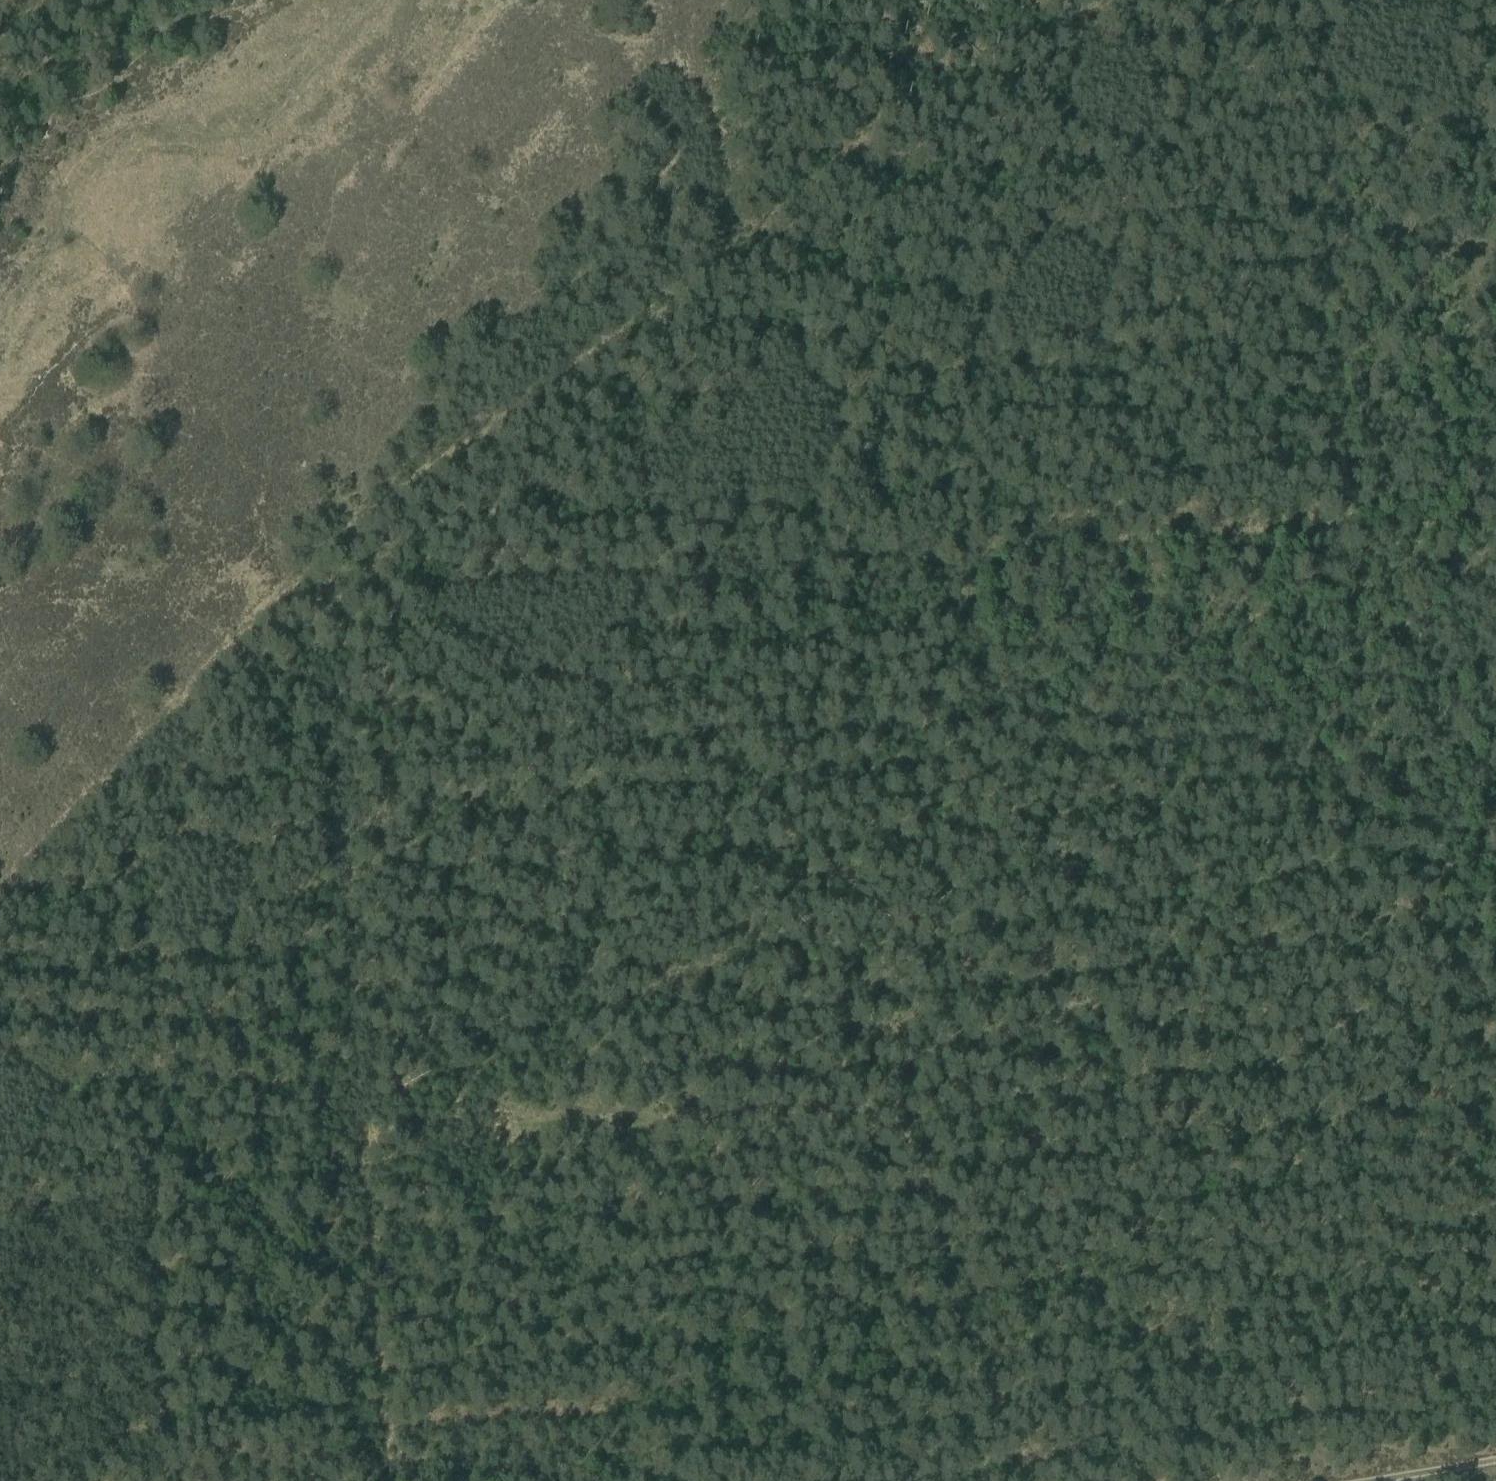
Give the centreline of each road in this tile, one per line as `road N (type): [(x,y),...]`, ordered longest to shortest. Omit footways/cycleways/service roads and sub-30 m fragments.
road 1 (track): [(1369,1480),(1495,1460)]

